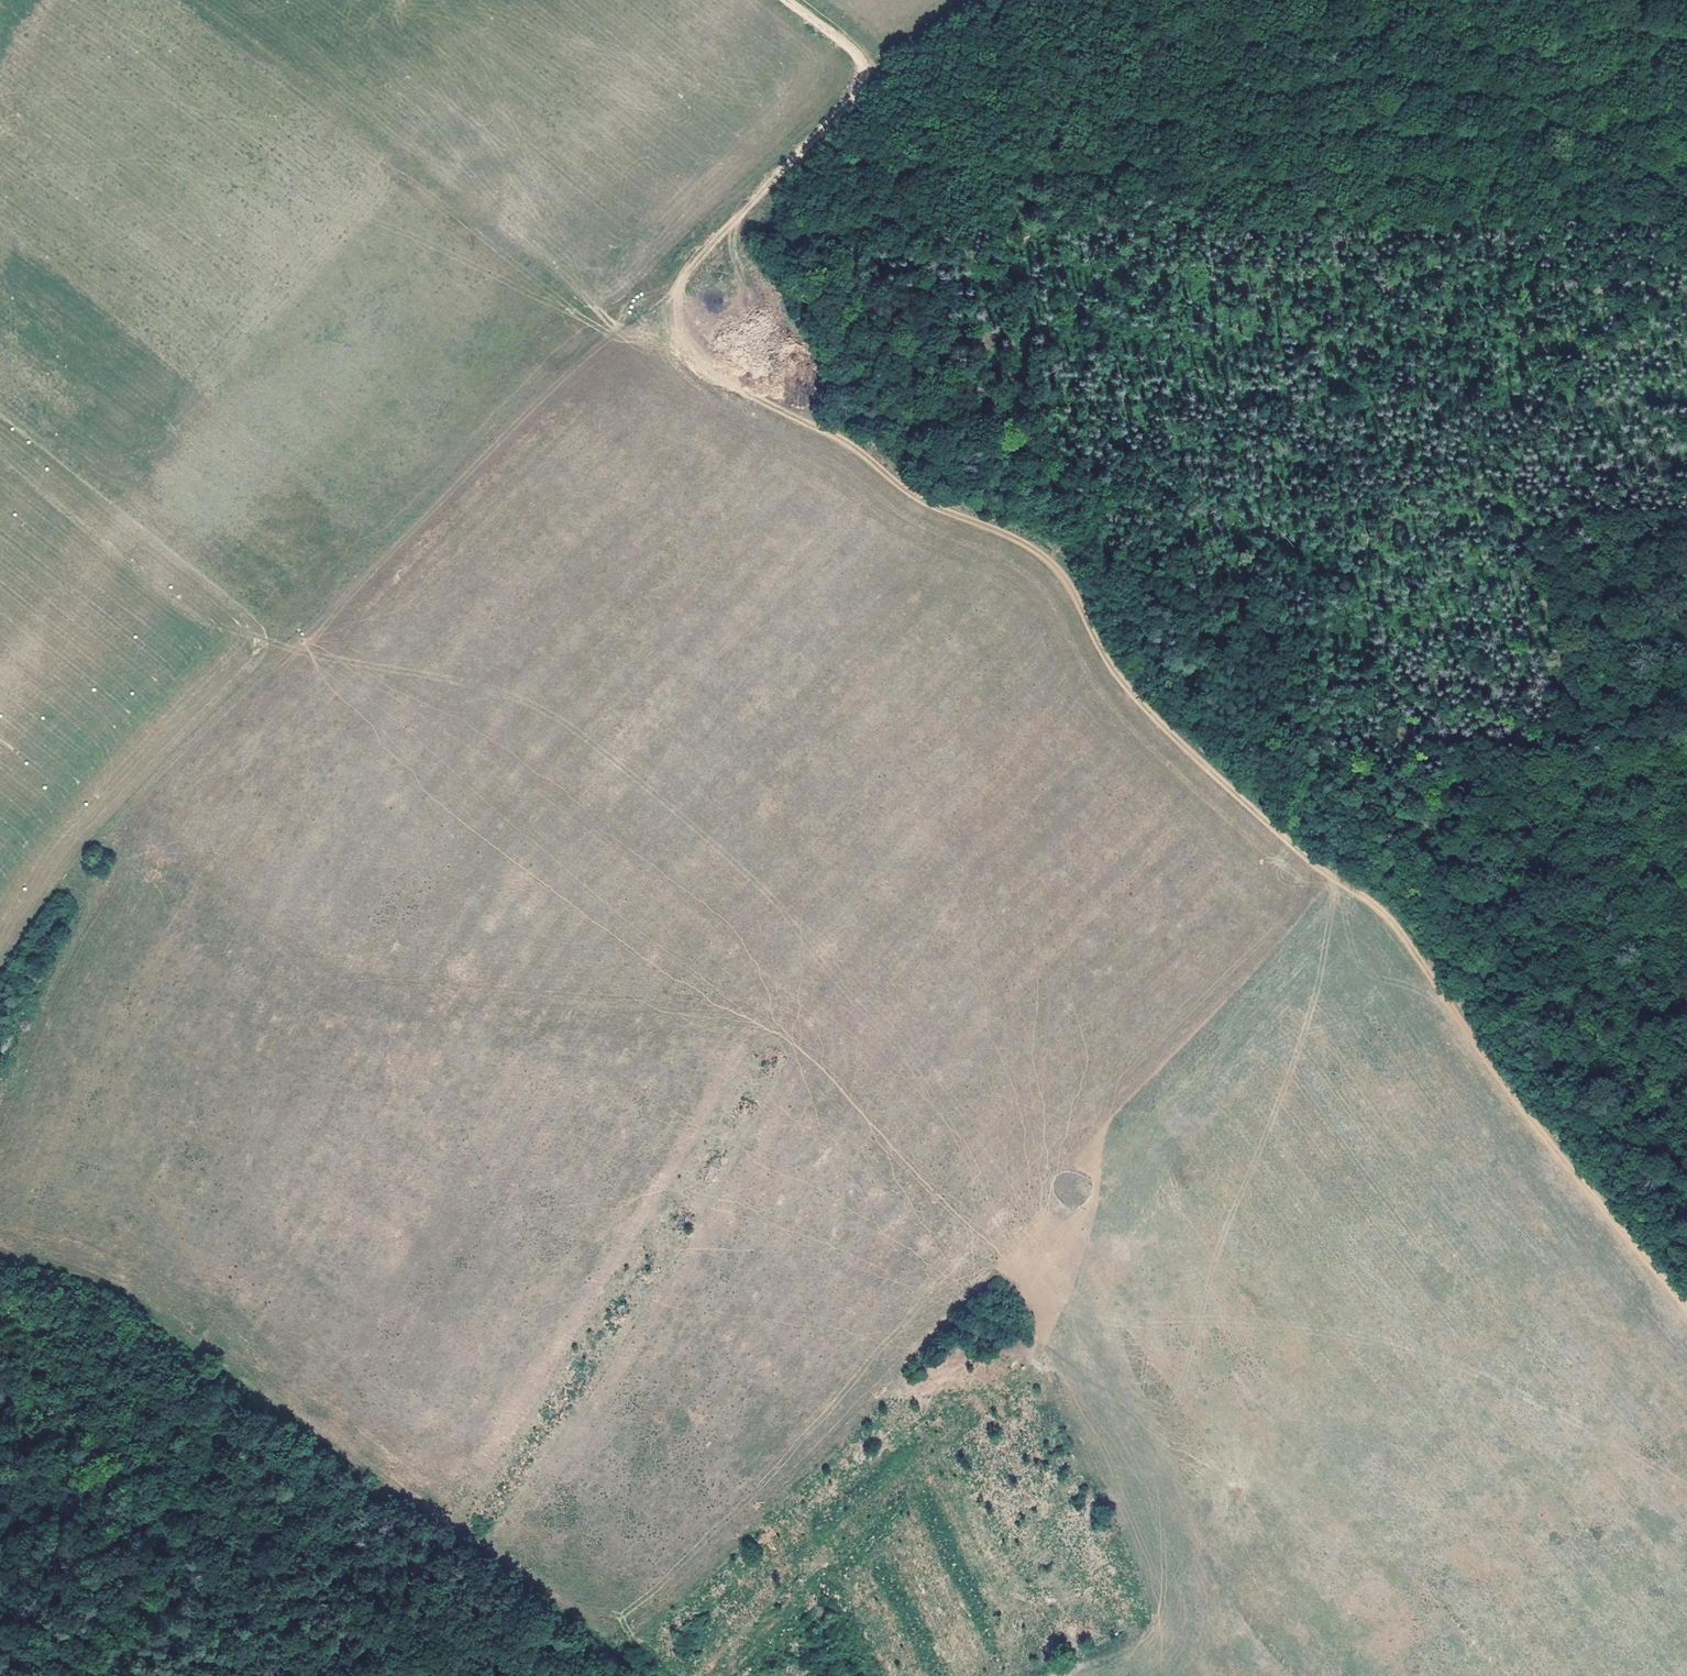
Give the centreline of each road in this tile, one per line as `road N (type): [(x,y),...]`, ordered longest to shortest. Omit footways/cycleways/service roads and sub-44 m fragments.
road 1 (track): [(1686,1306),(1511,1093),(1396,908),(1363,900),(1327,873),(1165,728),(1115,676),(1048,556),(934,507),(825,428),(762,405),(737,367),(764,335),(729,258),(736,223),(857,89),(863,69)]
road 2 (track): [(981,136),(985,224),(1686,220)]
road 3 (track): [(1039,0),(995,68),(981,136)]

